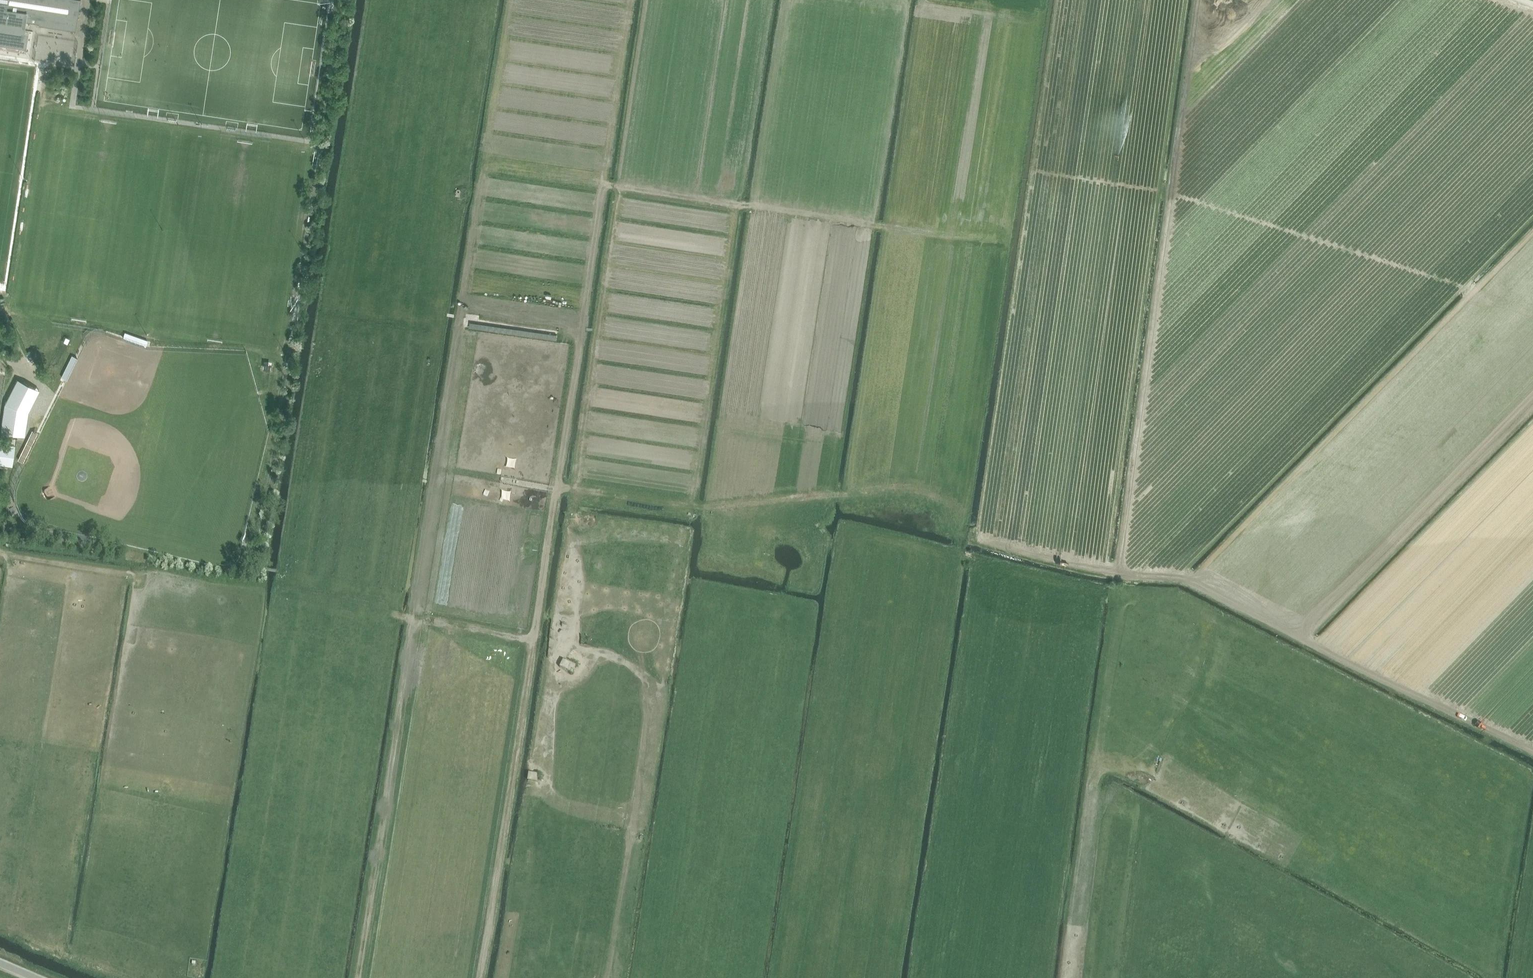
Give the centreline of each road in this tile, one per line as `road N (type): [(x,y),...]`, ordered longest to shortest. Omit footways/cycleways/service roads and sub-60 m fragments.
road 1 (track): [(1200,0),(1117,572)]
road 2 (track): [(142,575),(0,550)]

